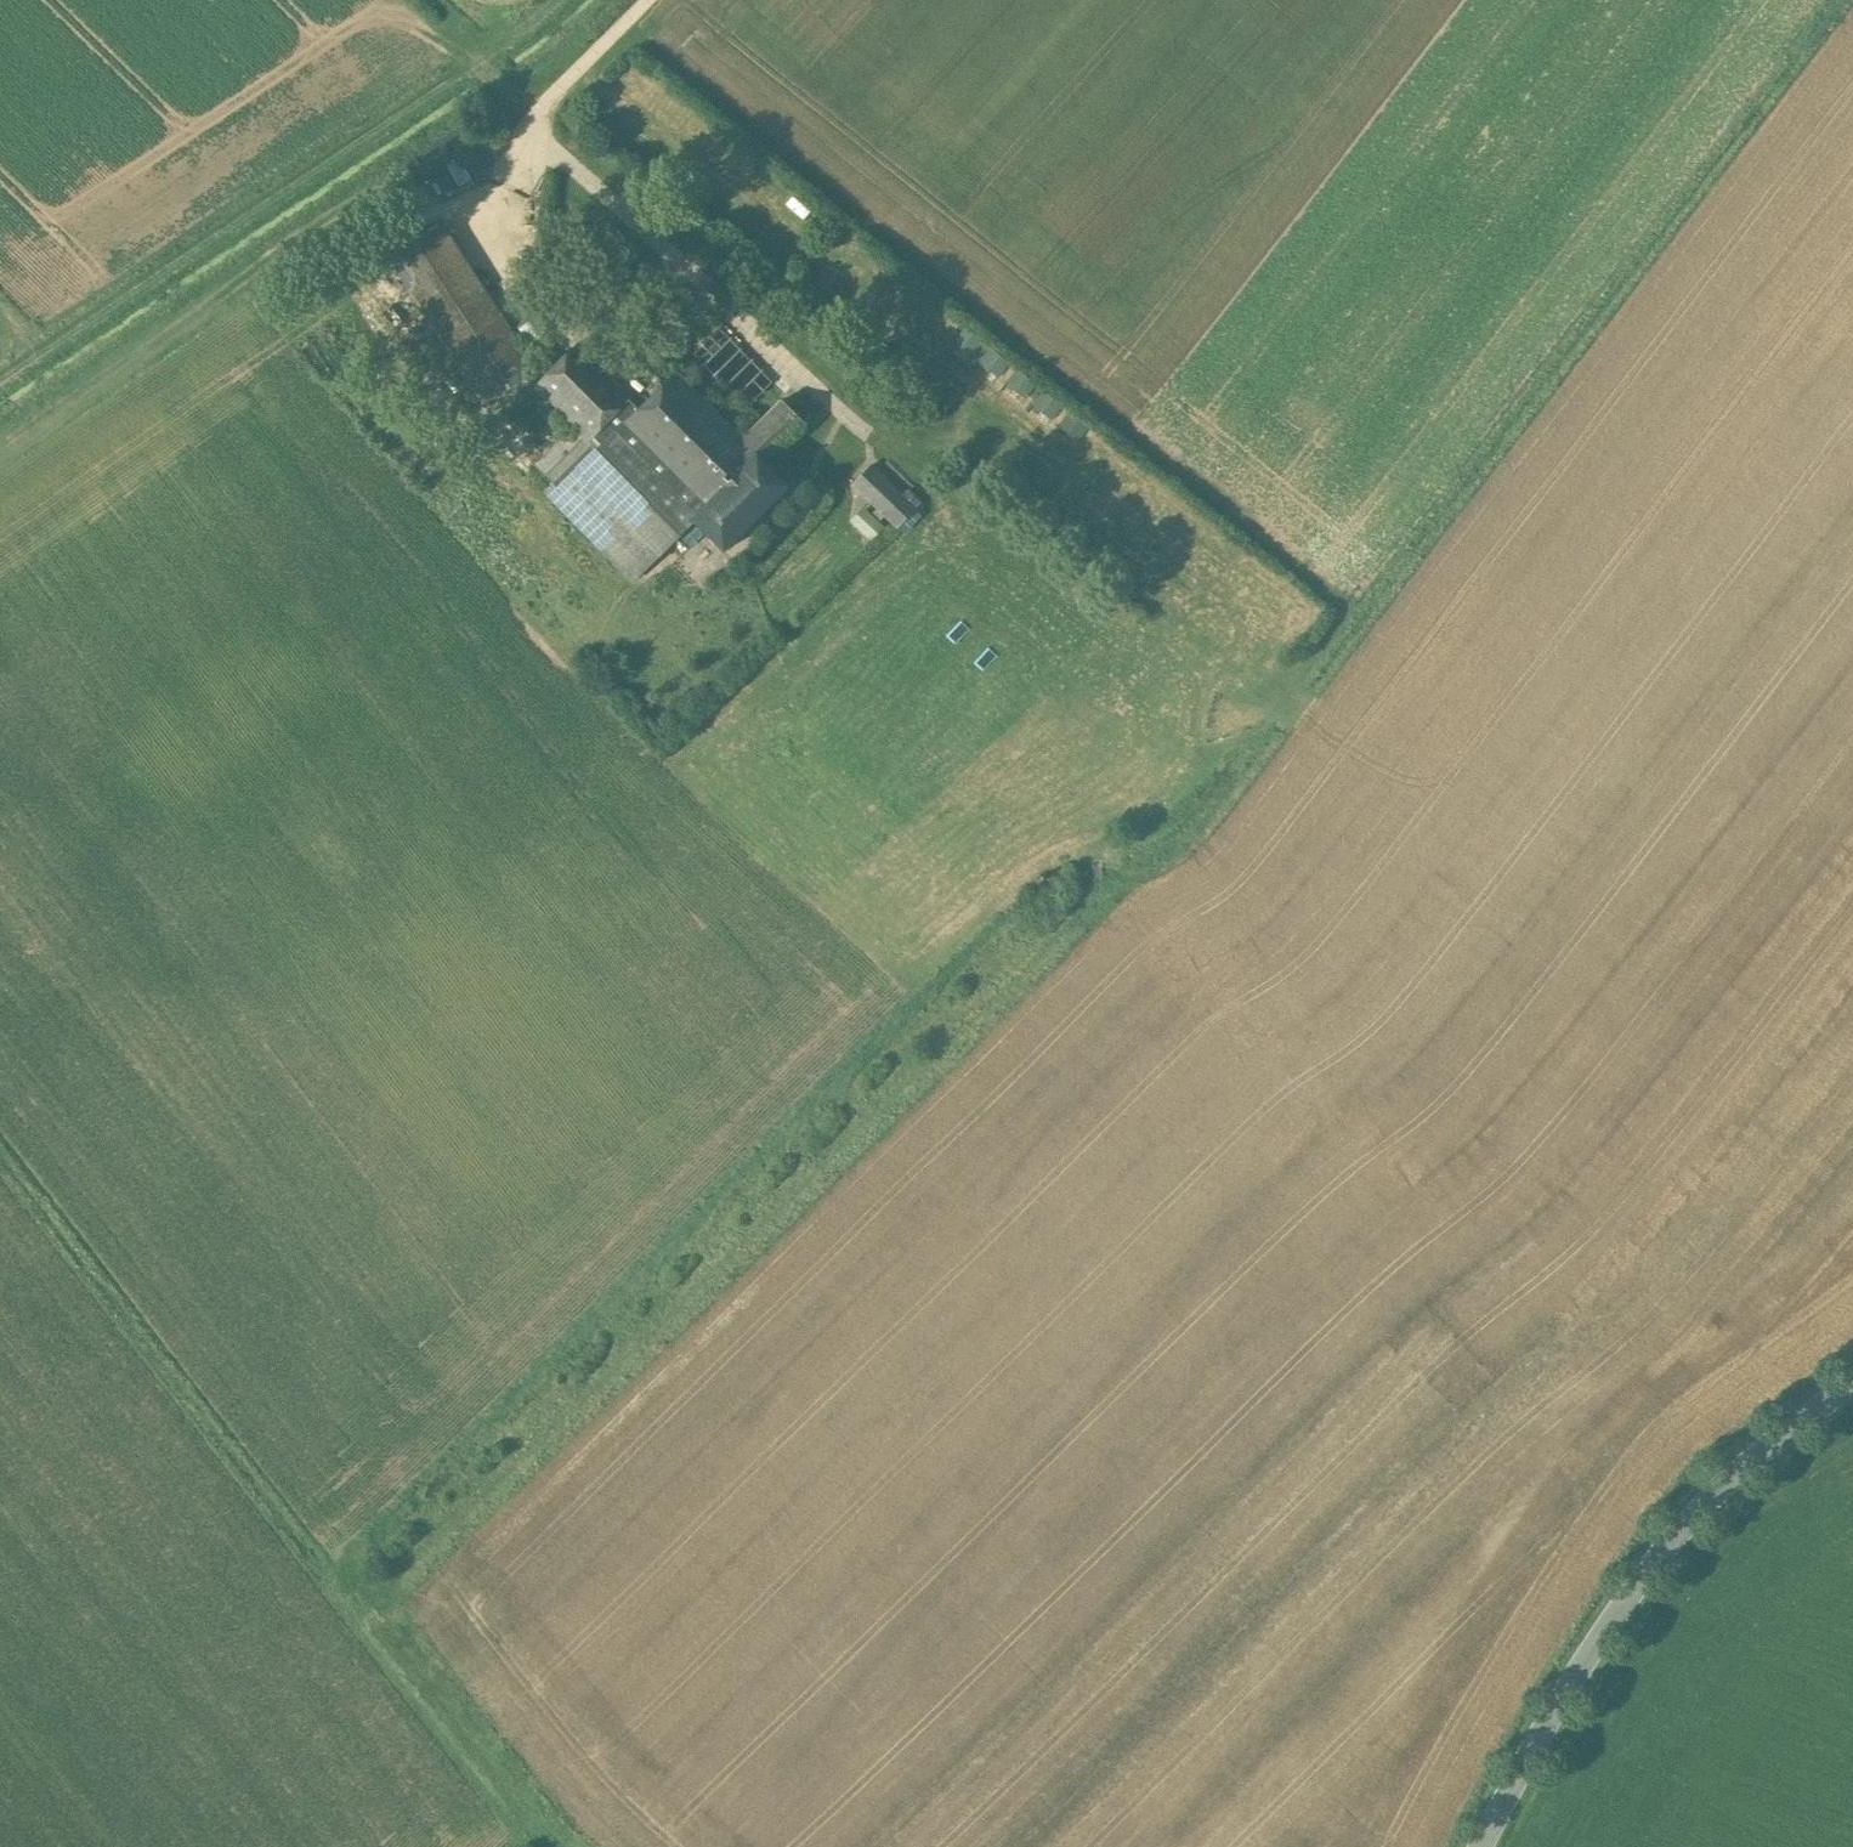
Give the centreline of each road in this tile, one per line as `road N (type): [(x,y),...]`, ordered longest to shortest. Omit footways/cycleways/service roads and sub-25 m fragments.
road 1 (tertiary): [(1852,1382),(1727,1480),(1673,1539),(1553,1711),(1479,1846)]
road 2 (unclassified): [(536,115),(643,0)]

